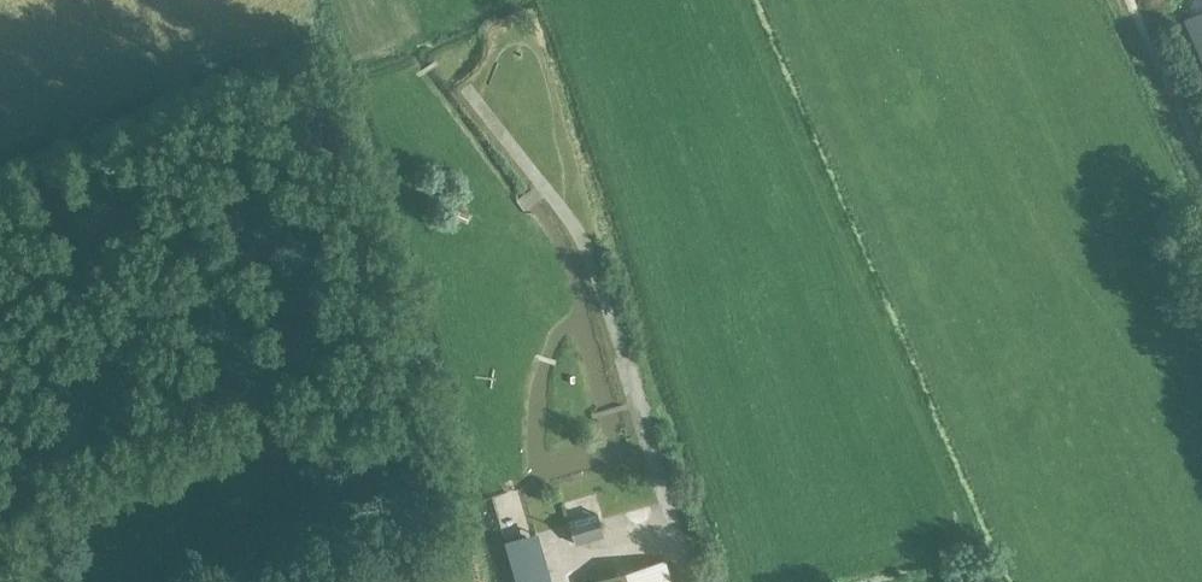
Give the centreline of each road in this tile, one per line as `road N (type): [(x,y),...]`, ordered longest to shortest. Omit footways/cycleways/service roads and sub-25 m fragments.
road 1 (track): [(571,0),(762,581)]
road 2 (track): [(689,581),(578,224),(546,185),(521,206)]
road 3 (track): [(1138,0),(1201,135)]
road 4 (track): [(546,185),(467,89)]

